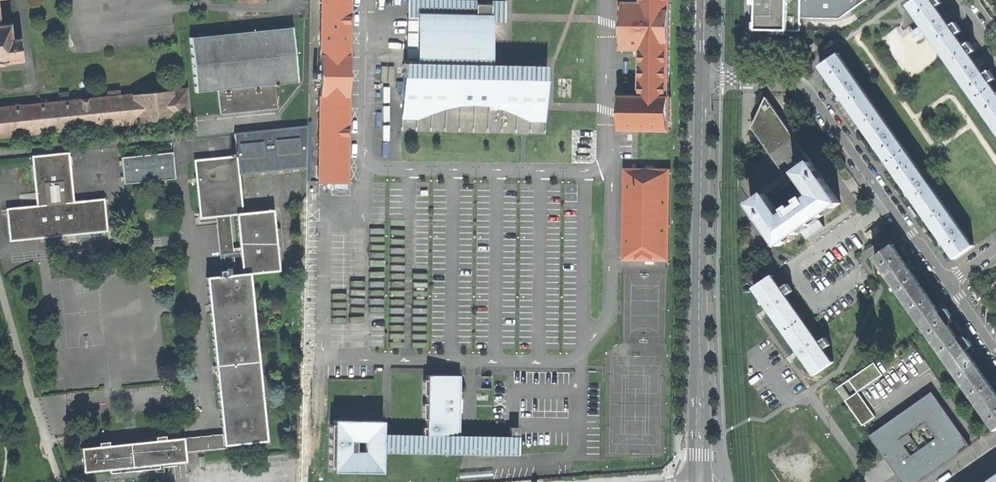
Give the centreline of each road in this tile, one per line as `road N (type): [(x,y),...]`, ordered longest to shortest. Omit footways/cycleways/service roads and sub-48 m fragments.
road 1 (tertiary): [(701,481),(705,79)]
road 2 (residential): [(949,283),(808,90),(793,81),(705,79)]

